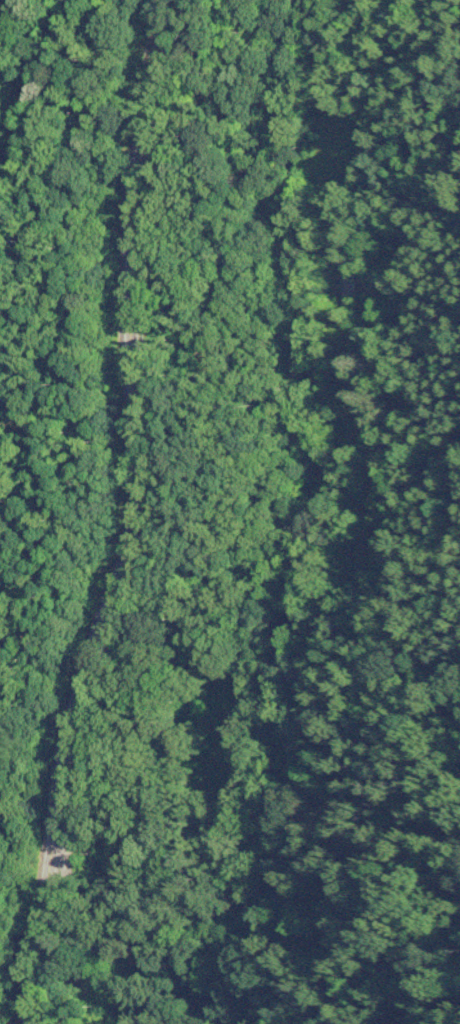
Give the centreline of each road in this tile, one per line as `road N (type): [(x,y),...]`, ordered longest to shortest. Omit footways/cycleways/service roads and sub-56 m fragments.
road 1 (residential): [(269,1023),(325,761),(348,505),(345,200),(417,34),(459,1)]
road 2 (secondary): [(34,1023),(78,702),(132,536),(124,287),(157,62),(174,0)]

